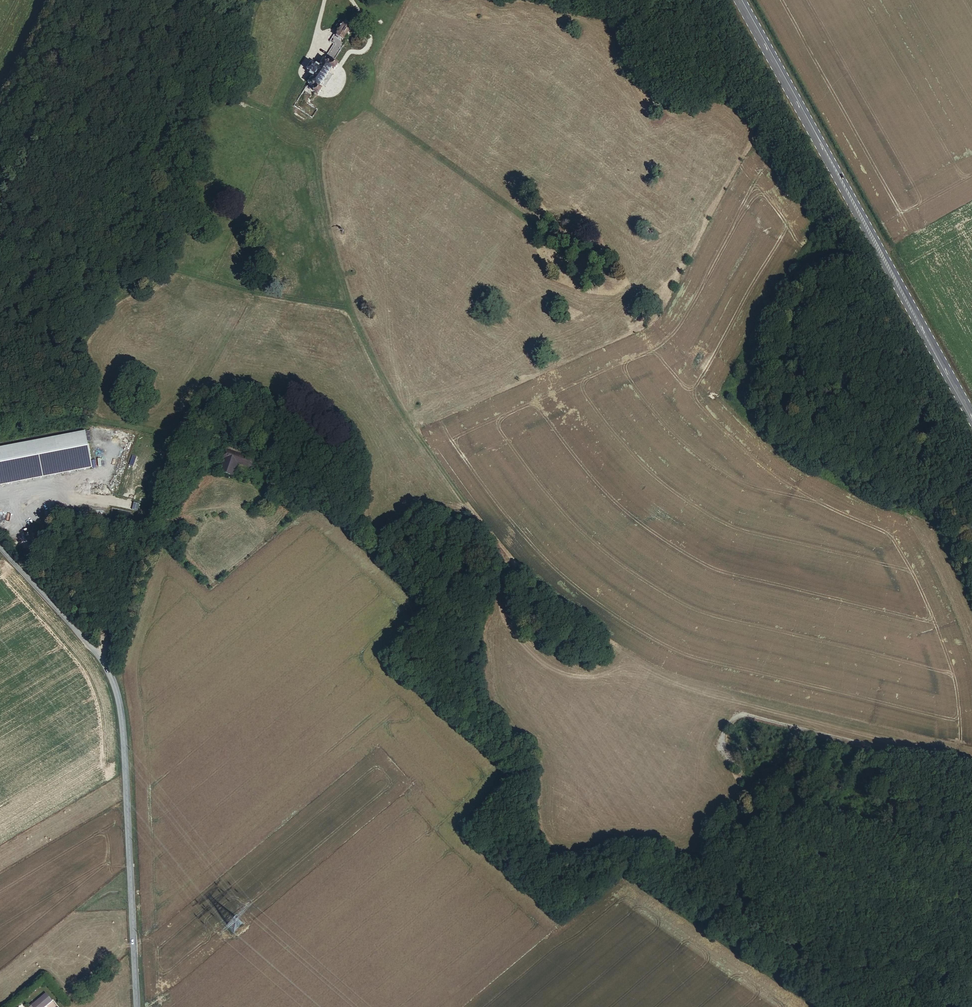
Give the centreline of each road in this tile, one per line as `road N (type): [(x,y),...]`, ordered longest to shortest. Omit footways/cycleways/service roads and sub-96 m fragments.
road 1 (tertiary): [(137,1006),(116,694),(102,661),(0,548)]
road 2 (secondary): [(740,0),(971,417)]

